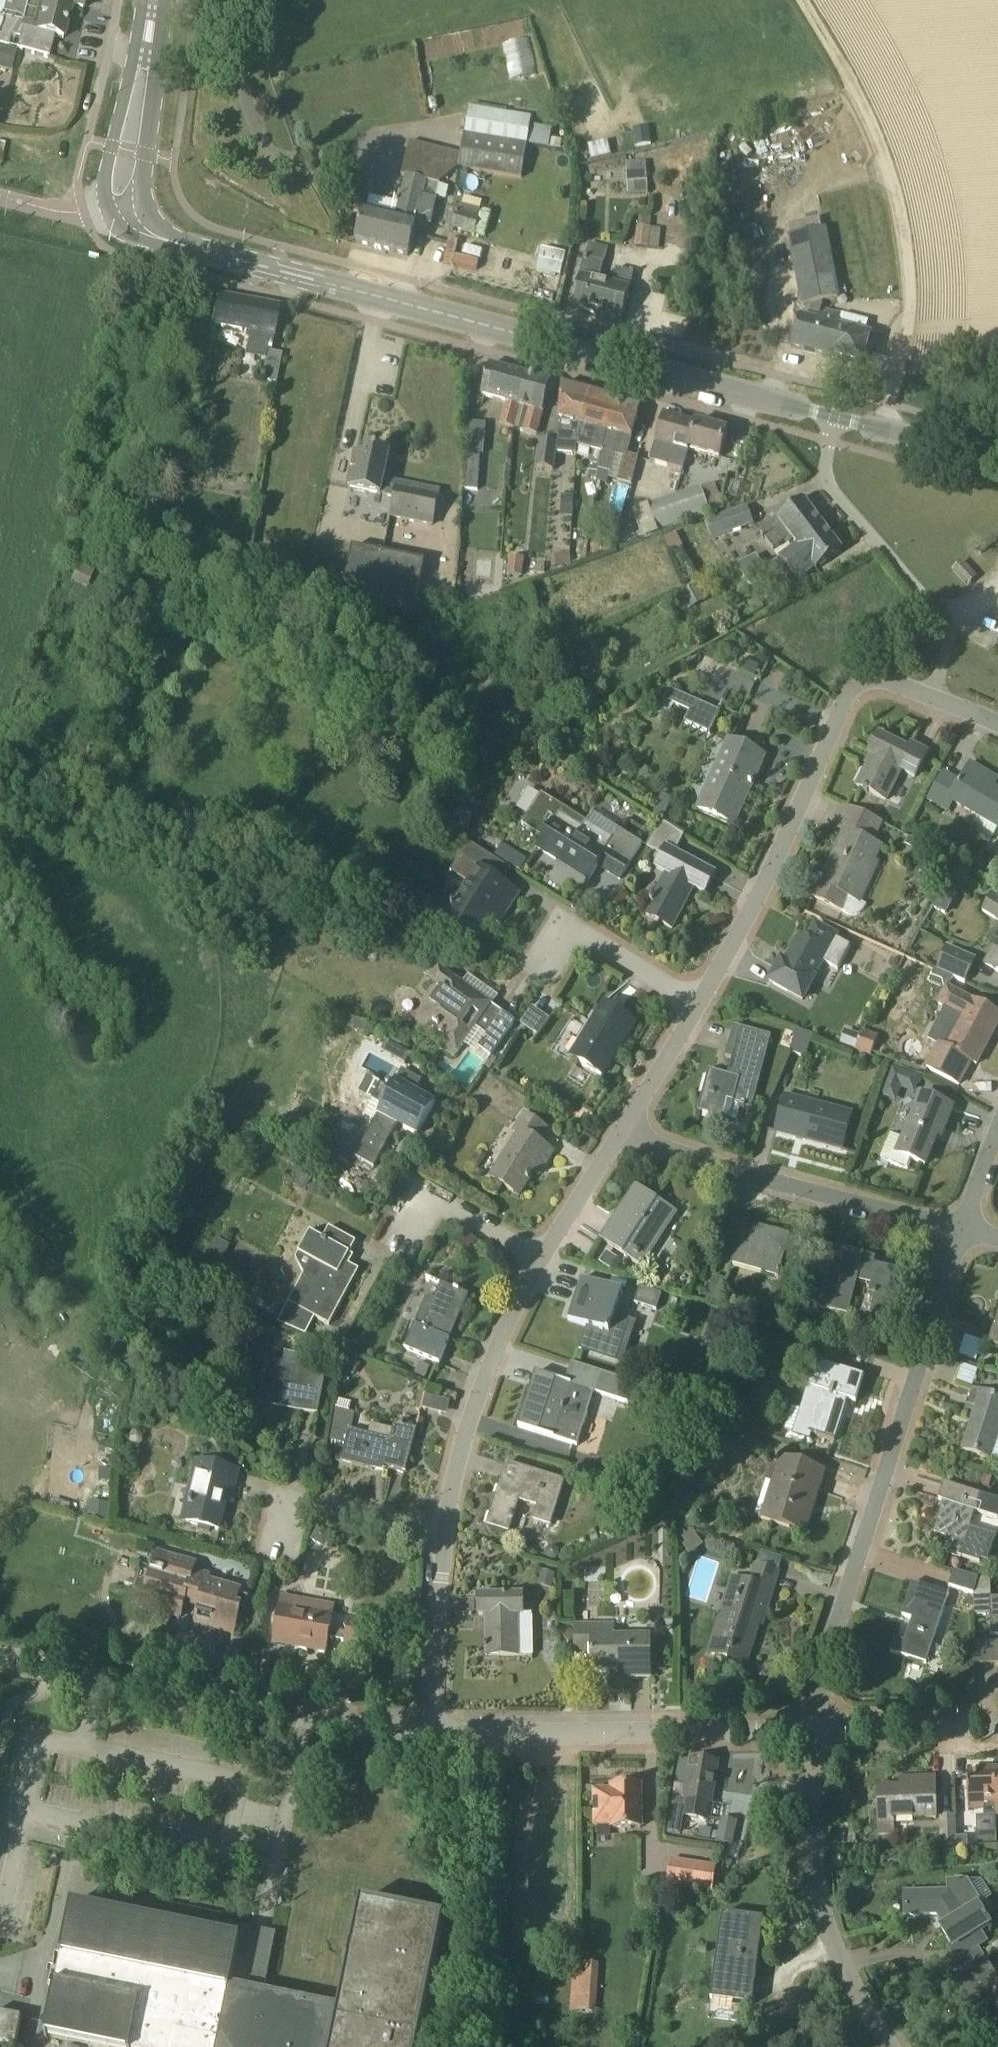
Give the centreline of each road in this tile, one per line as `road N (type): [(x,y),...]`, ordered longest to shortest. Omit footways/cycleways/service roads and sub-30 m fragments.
road 1 (secondary): [(834,419),(157,238),(124,205)]
road 2 (residential): [(436,1731),(446,1531),(476,1403),(514,1308),(626,1129)]
road 3 (residential): [(626,1129),(775,867),(862,679),(884,677),(950,704)]
road 4 (residential): [(816,1728),(823,1672),(961,1230)]
road 5 (residential): [(436,1731),(335,1723),(0,1657)]
road 6 (track): [(799,0),(875,142),(901,234),(907,325),(893,407)]
road 7 (residential): [(436,1731),(816,1728)]
road 8 (residential): [(961,1230),(724,1169),(626,1129)]
road 9 (residential): [(950,704),(948,632),(824,480),(834,419)]
road 10 (residential): [(884,2046),(843,1950),(821,1864),(816,1728)]
road 11 (secondary): [(124,205),(154,0)]
road 12 (residential): [(997,1727),(816,1728)]
road 13 (secondary): [(997,462),(834,419)]
road 14 (unclassified): [(124,205),(61,212),(0,196)]

